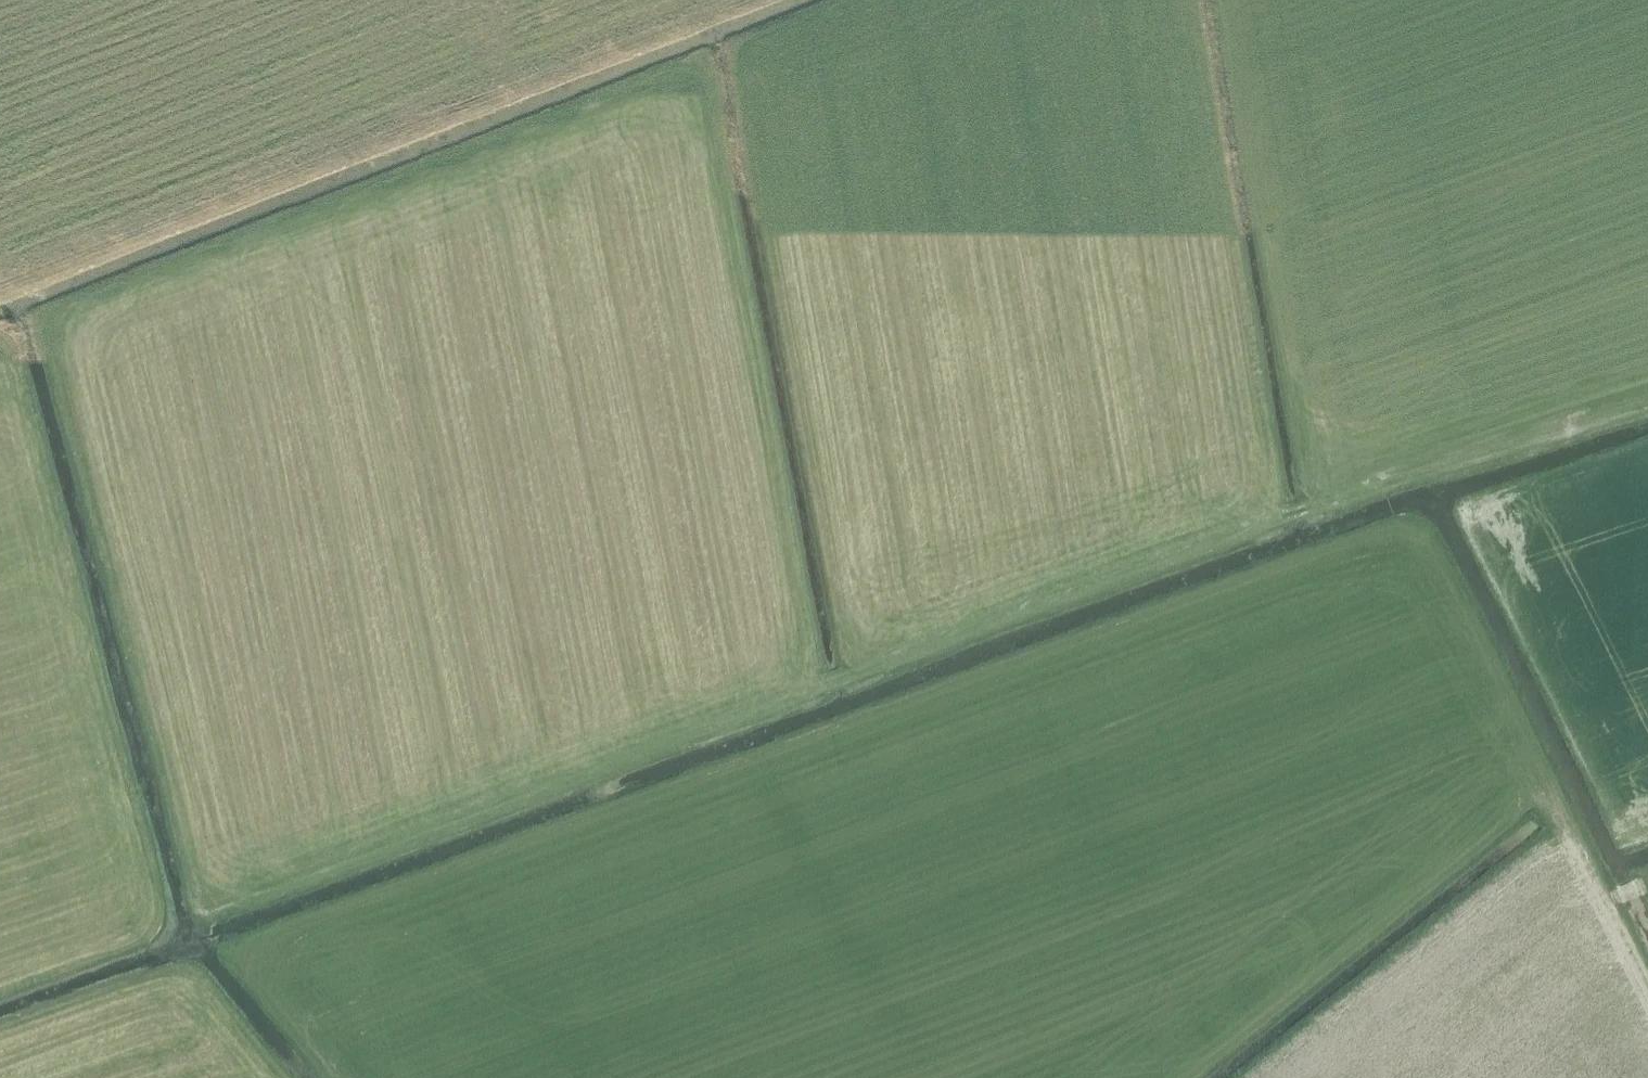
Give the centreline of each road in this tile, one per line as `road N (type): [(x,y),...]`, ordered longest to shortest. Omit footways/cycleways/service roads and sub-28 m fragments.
road 1 (track): [(1564,816),(1647,988)]

